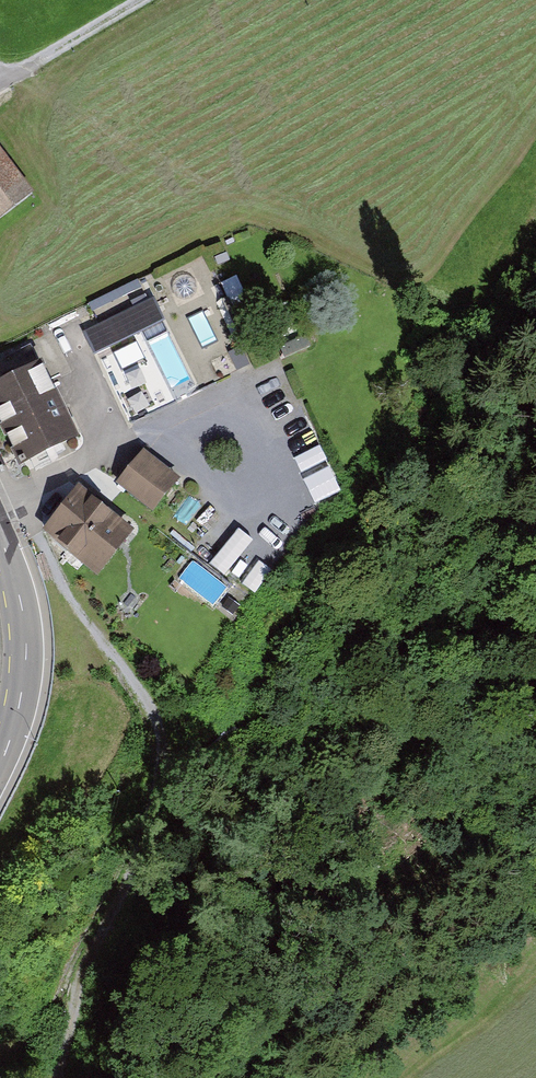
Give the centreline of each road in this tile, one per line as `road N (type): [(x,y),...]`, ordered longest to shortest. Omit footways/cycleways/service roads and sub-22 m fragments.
road 1 (track): [(19,527),(36,536),(73,604),(159,712),(172,777),(71,1013),(58,1077)]
road 2 (tertiary): [(0,533),(26,638),(21,700),(0,761)]

